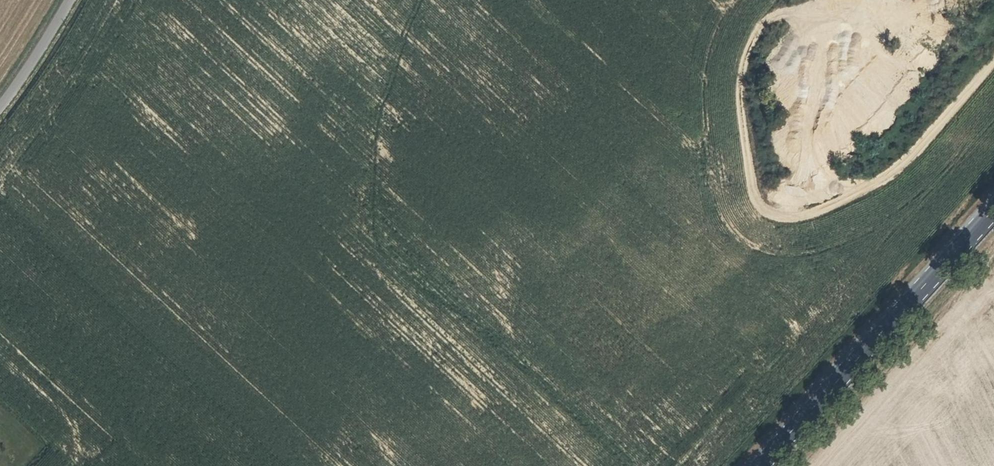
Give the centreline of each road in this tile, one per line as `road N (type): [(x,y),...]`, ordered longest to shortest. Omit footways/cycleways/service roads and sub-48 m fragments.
road 1 (primary): [(993,208),(759,465)]
road 2 (unclassified): [(67,0),(0,104)]

